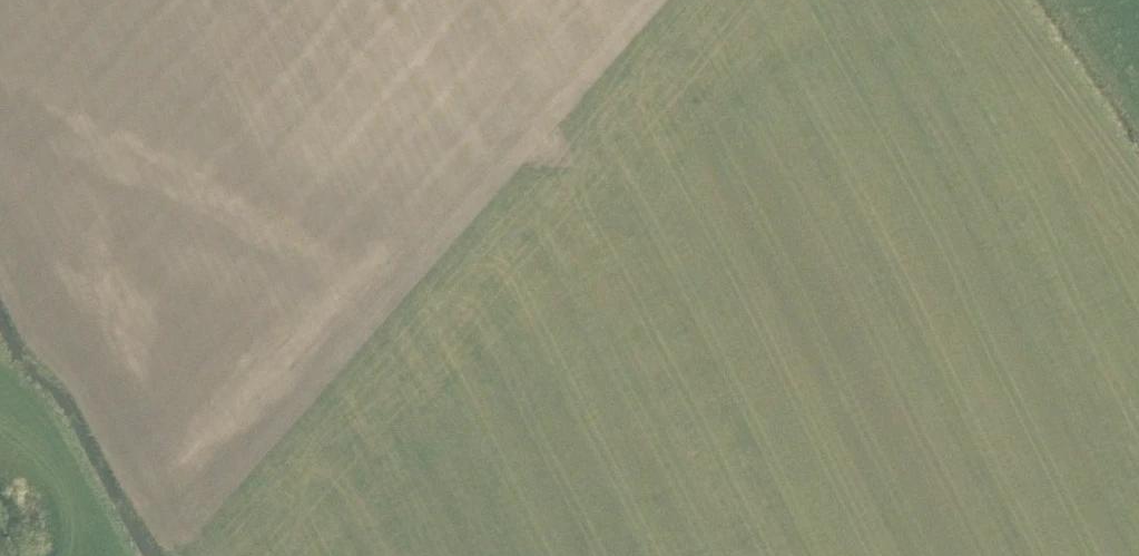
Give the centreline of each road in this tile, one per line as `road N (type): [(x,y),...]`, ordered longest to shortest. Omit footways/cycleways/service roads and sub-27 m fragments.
road 1 (track): [(1011,0),(1138,181)]

